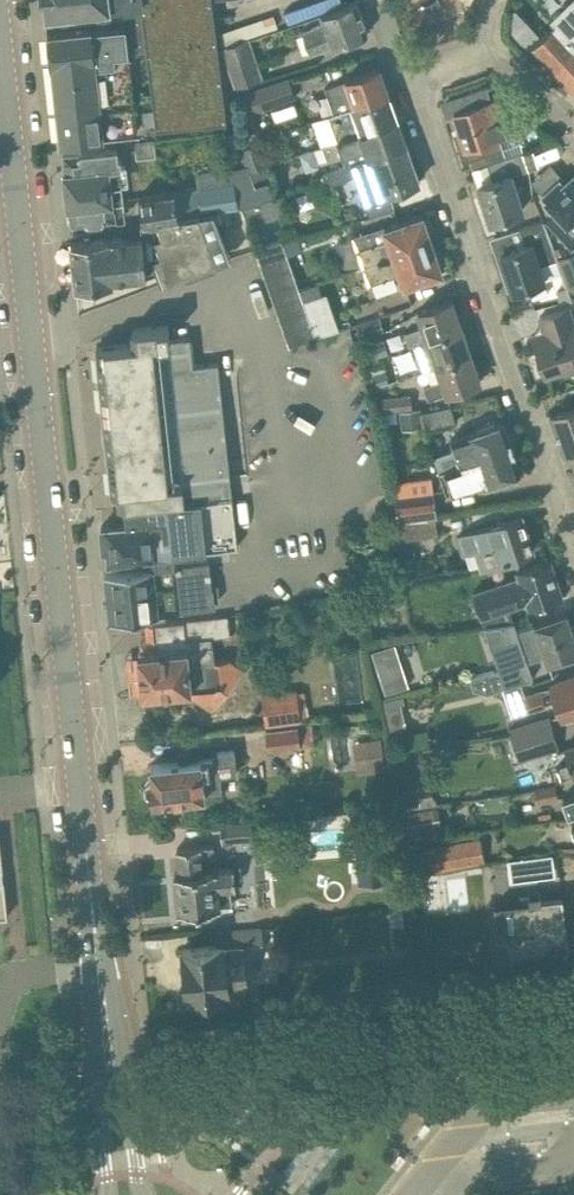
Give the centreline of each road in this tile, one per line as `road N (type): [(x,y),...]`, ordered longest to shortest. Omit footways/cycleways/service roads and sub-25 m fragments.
road 1 (tertiary): [(124,1194),(0,81)]
road 2 (residential): [(573,551),(406,71)]
road 3 (residential): [(478,47),(573,132)]

